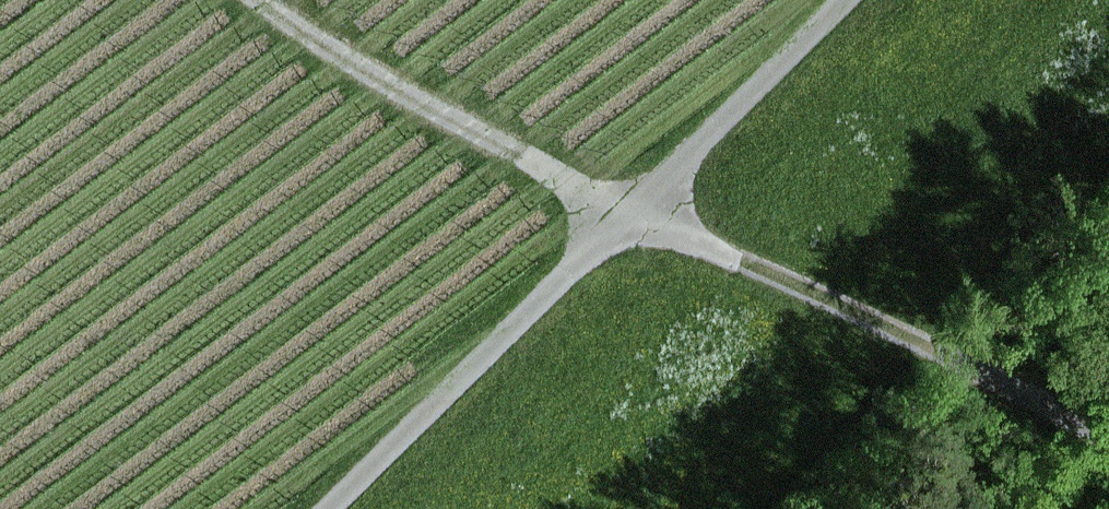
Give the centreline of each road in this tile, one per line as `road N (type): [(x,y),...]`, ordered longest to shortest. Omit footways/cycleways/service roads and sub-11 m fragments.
road 1 (track): [(284,0),(384,76),(630,212),(1108,443)]
road 2 (track): [(842,0),(323,508)]

